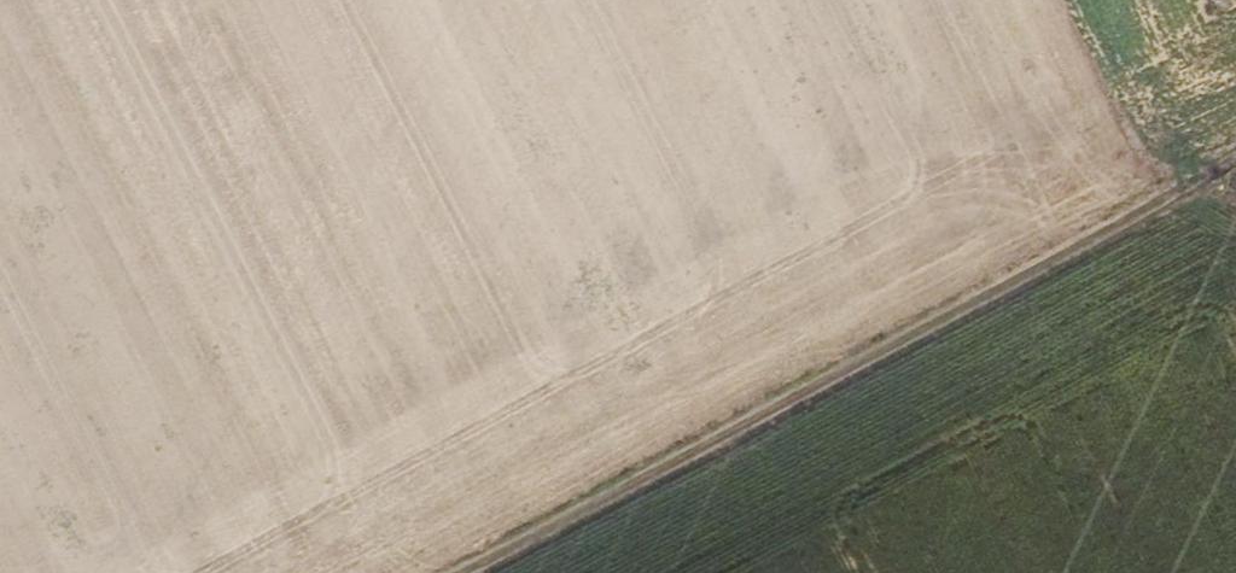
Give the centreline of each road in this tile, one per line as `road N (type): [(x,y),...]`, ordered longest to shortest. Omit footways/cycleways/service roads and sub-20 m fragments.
road 1 (track): [(1235,156),(476,572)]

